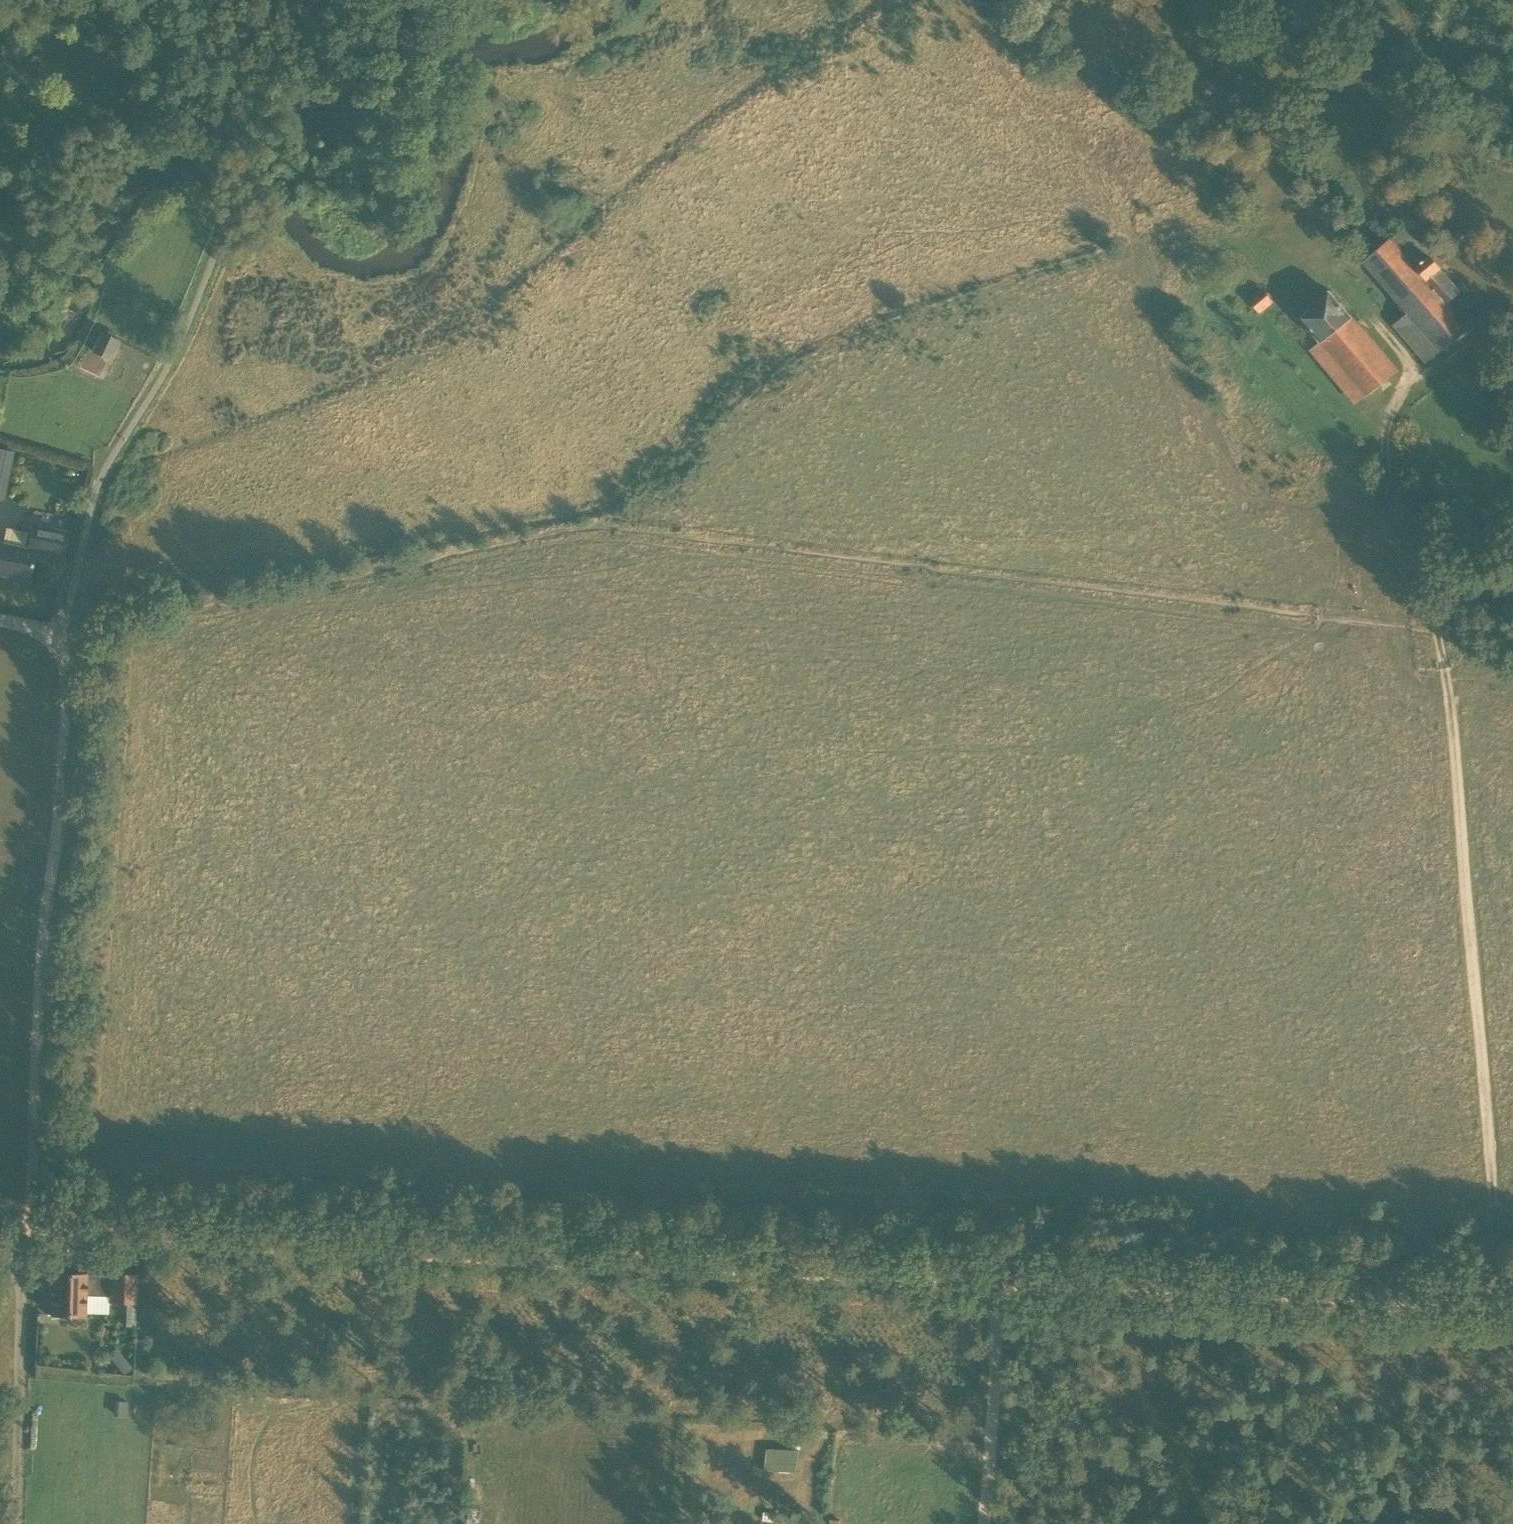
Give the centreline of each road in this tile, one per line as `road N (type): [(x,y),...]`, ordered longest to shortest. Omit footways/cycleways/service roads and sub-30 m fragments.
road 1 (unclassified): [(1512,1305),(159,1238),(20,1244)]
road 2 (track): [(1438,634),(1499,1304)]
road 3 (track): [(20,1244),(37,1206),(66,632)]
road 4 (track): [(1341,282),(1414,366),(1385,422),(1387,472),(1438,634)]
road 5 (unclassified): [(20,1244),(16,1523)]
road 6 (track): [(991,1523),(998,1276)]
road 7 (track): [(252,157),(273,0)]

